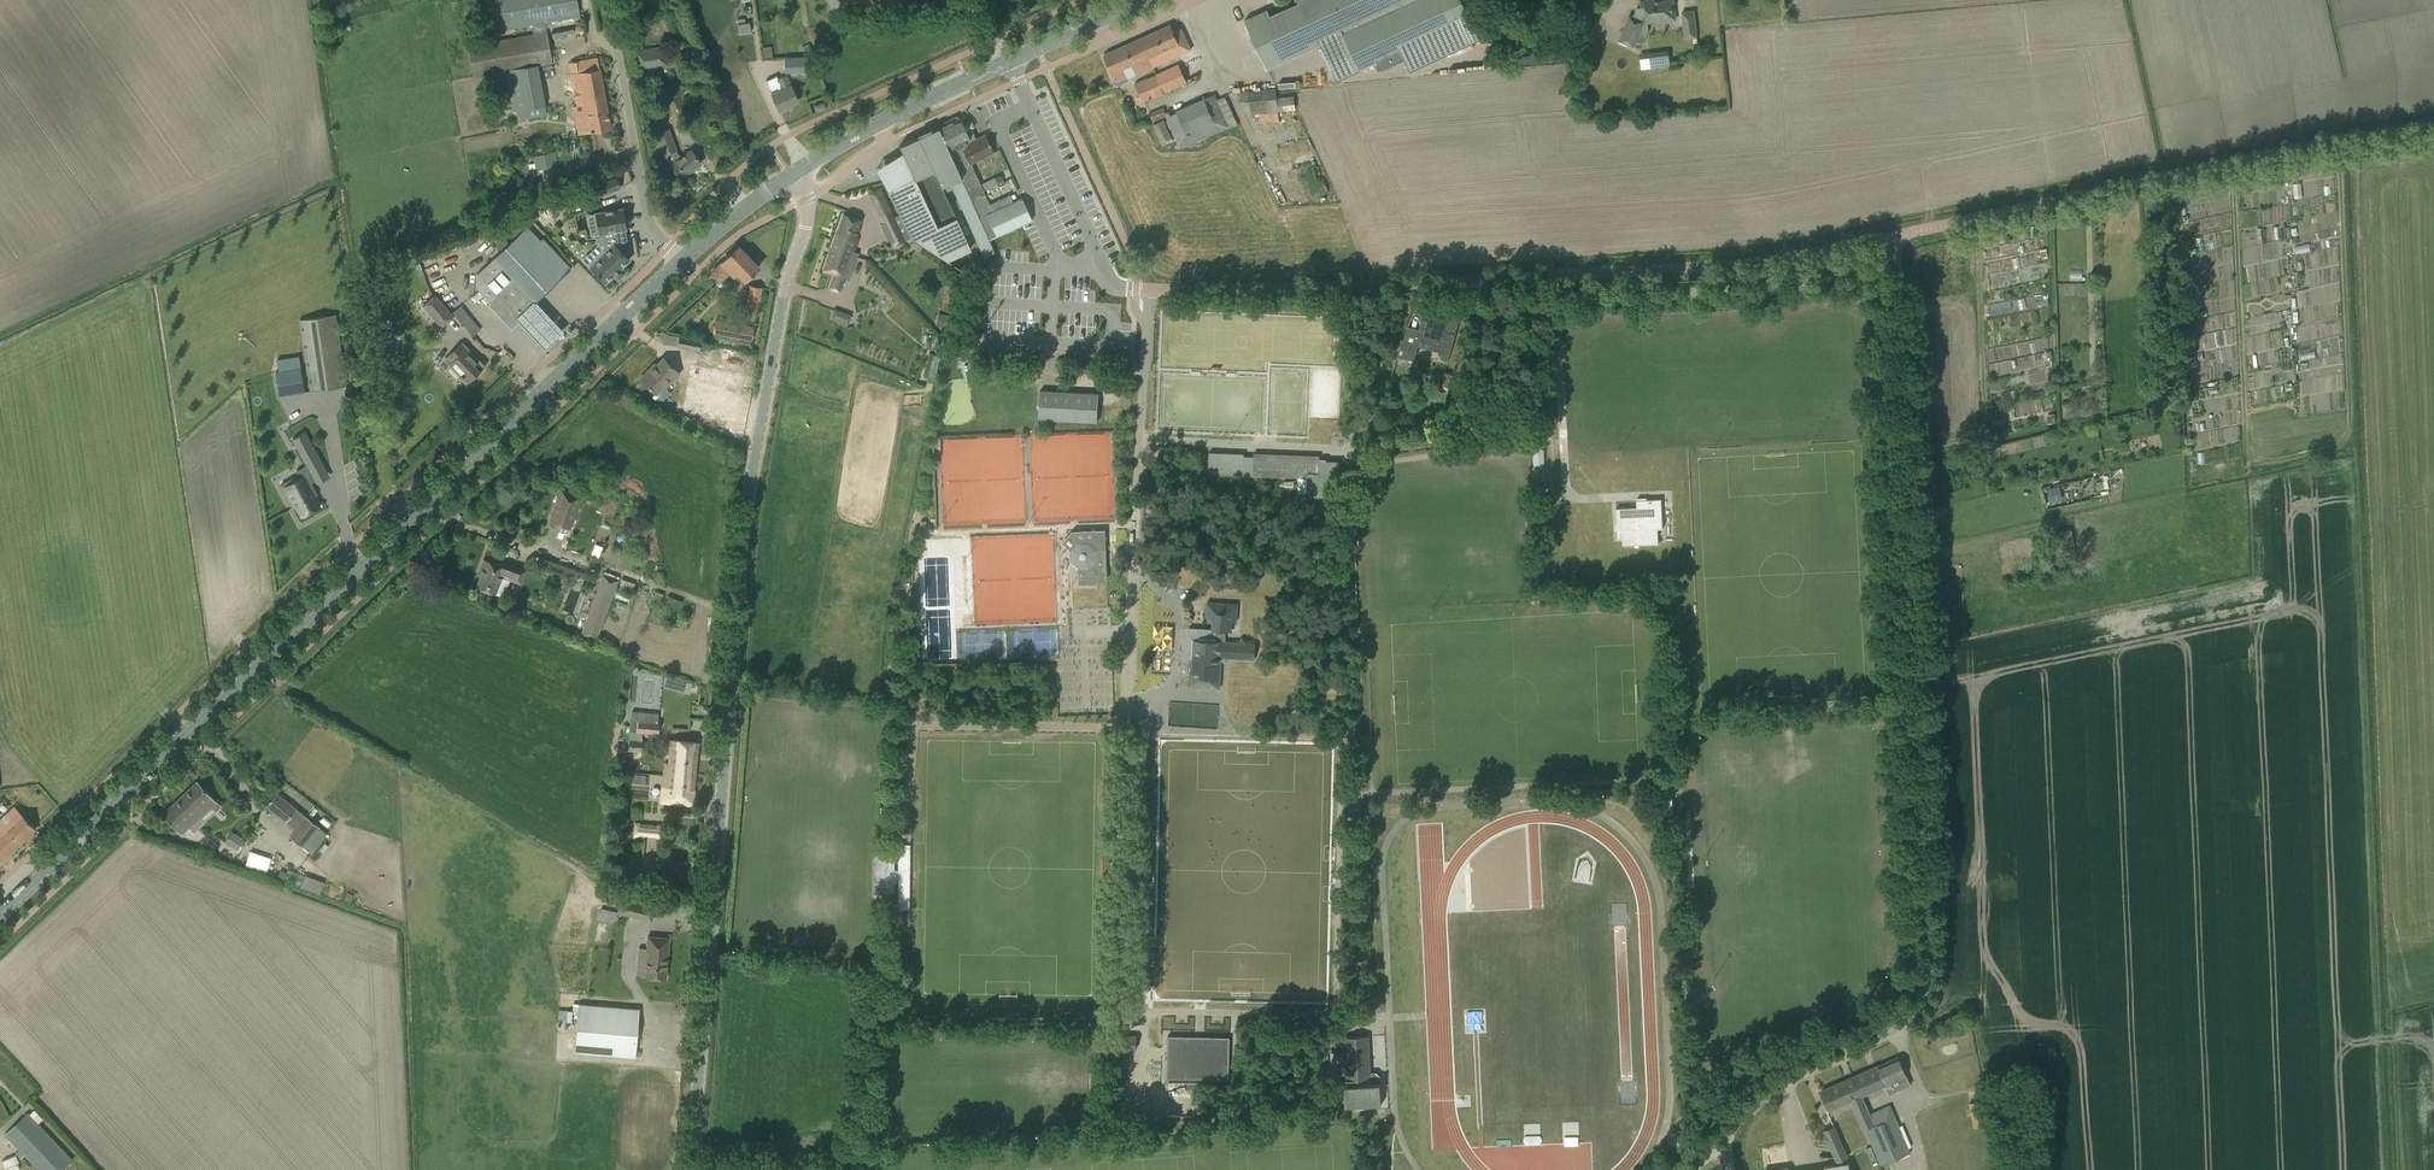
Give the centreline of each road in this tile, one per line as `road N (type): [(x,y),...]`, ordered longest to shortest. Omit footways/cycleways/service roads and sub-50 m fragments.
road 1 (unclassified): [(1693,1169),(1759,1095),(1900,1026),(1920,991),(1927,943),(1894,237)]
road 2 (unclassified): [(692,1169),(739,545),(784,291),(806,229),(805,199),(791,177)]
road 3 (secondary): [(0,916),(684,260)]
road 4 (unclassified): [(1137,289),(1721,265),(1894,237)]
road 5 (track): [(2340,139),(2347,445),(2258,468),(2246,454),(2232,163)]
road 6 (unclassified): [(1894,237),(2340,139),(2433,126)]
road 7 (secondary): [(791,177),(904,111),(1147,0)]
road 8 (unclassified): [(684,260),(649,232),(611,0)]
road 9 (secondary): [(684,260),(791,177)]

